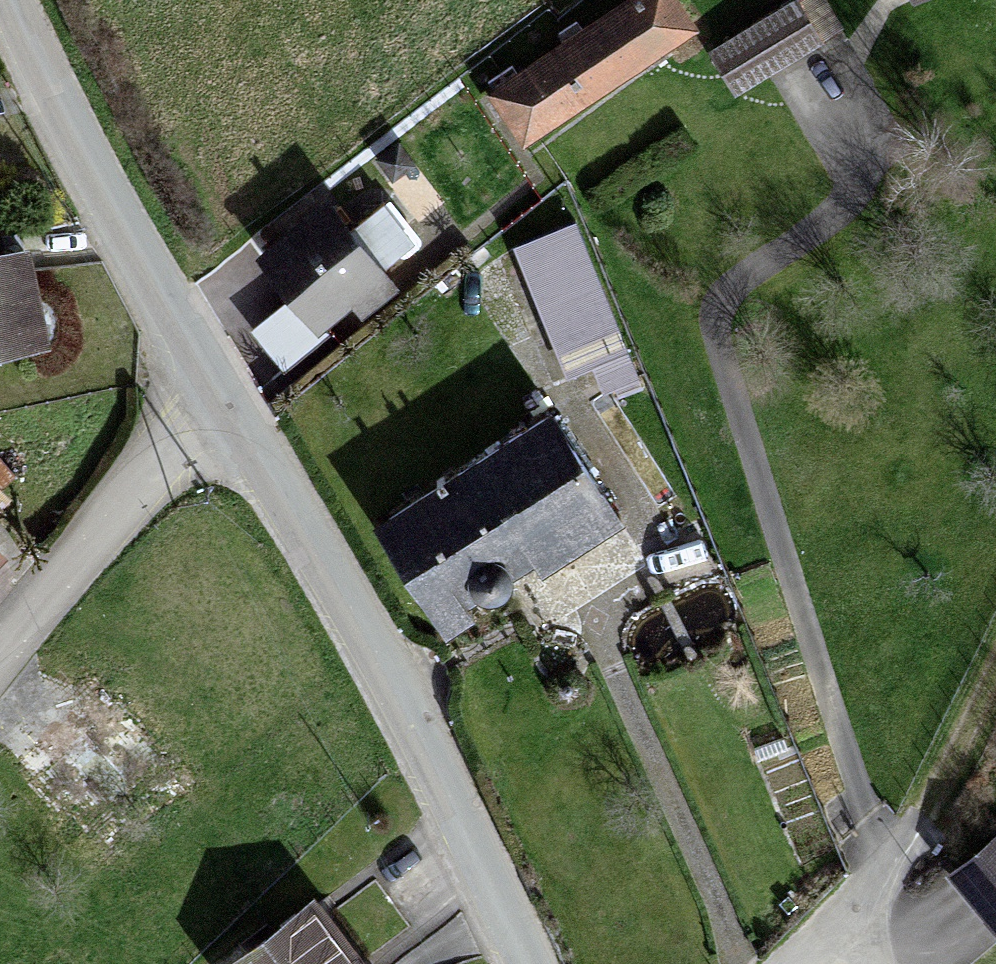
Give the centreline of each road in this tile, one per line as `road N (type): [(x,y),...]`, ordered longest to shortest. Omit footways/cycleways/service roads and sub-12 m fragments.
road 1 (tertiary): [(207,381),(406,721),(520,963)]
road 2 (tertiary): [(4,0),(207,381)]
road 3 (residential): [(207,381),(0,639)]
road 4 (residential): [(853,901),(946,808)]
road 5 (track): [(946,808),(995,698)]

